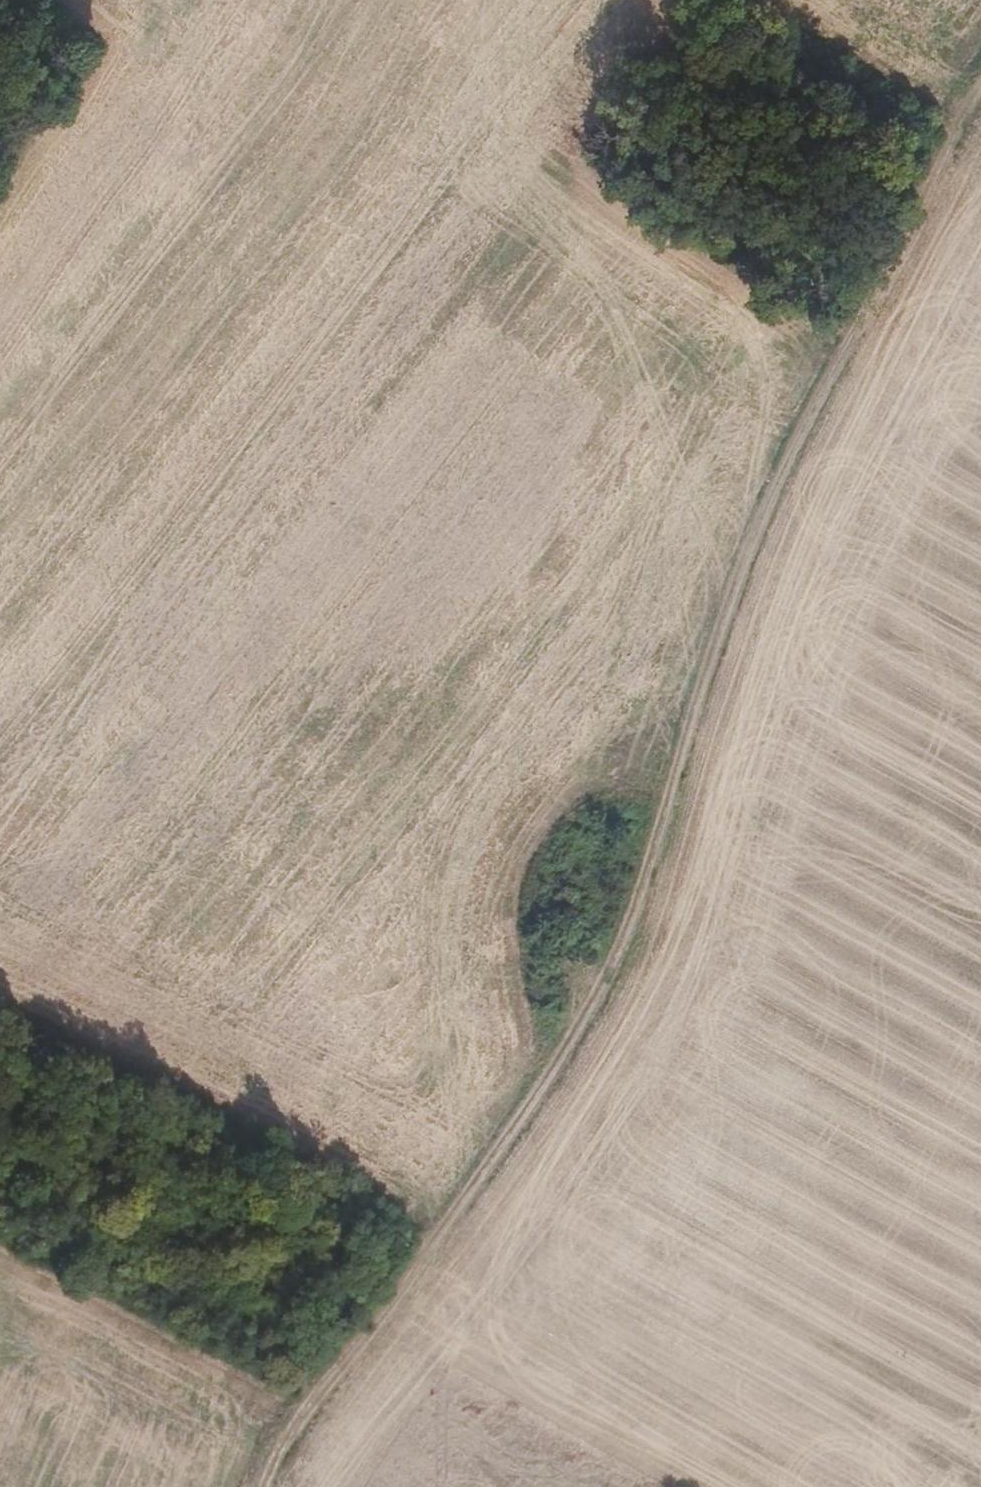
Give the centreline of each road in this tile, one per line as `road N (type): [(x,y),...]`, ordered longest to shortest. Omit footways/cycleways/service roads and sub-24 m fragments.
road 1 (track): [(980,59),(761,481),(576,1021),(273,1431),(254,1486)]

